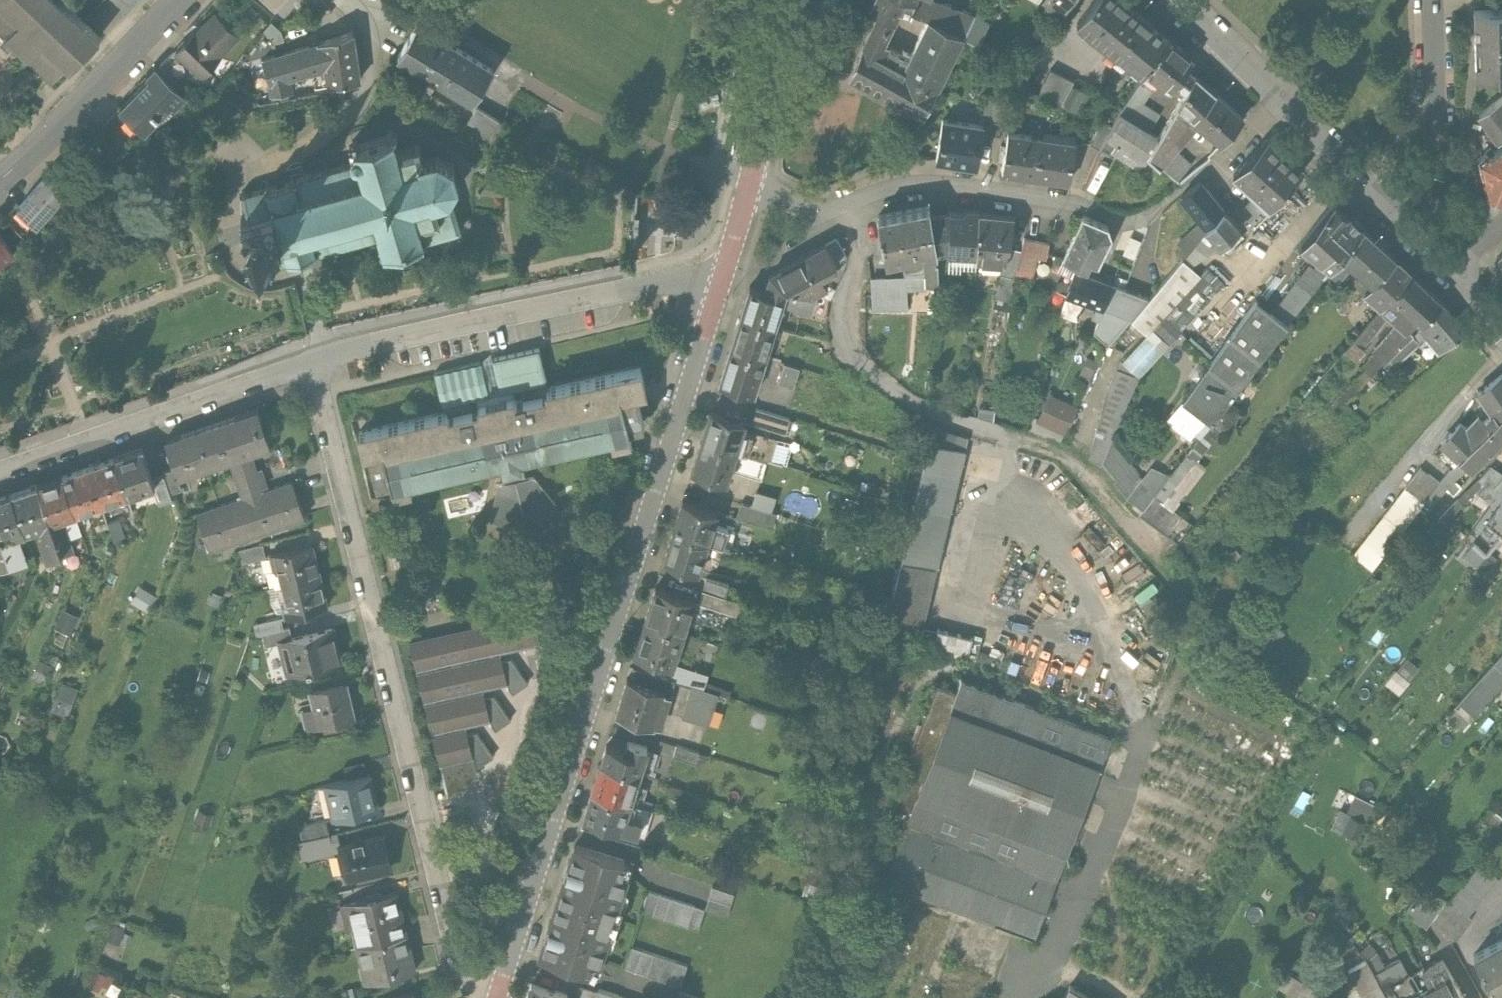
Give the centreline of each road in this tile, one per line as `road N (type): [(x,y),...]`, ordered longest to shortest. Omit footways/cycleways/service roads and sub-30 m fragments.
road 1 (residential): [(497,997),(725,270)]
road 2 (unclassified): [(309,361),(456,960),(475,989),(497,997)]
road 3 (residential): [(849,204),(927,184),(1128,216),(1161,202),(1281,97)]
road 4 (residential): [(309,361),(725,270)]
road 5 (residential): [(849,204),(857,257),(846,334),(860,365),(898,395),(1019,437)]
road 6 (residential): [(0,470),(309,361)]
road 7 (residential): [(338,0),(365,35),(370,59),(352,112),(225,194)]
road 8 (residential): [(182,0),(0,185)]
road 9 (residential): [(1388,201),(1434,148),(1431,0)]
road 10 (residential): [(748,185),(793,0)]
road 11 (residential): [(1281,97),(1388,201)]
road 12 (residential): [(1179,0),(1281,97)]

